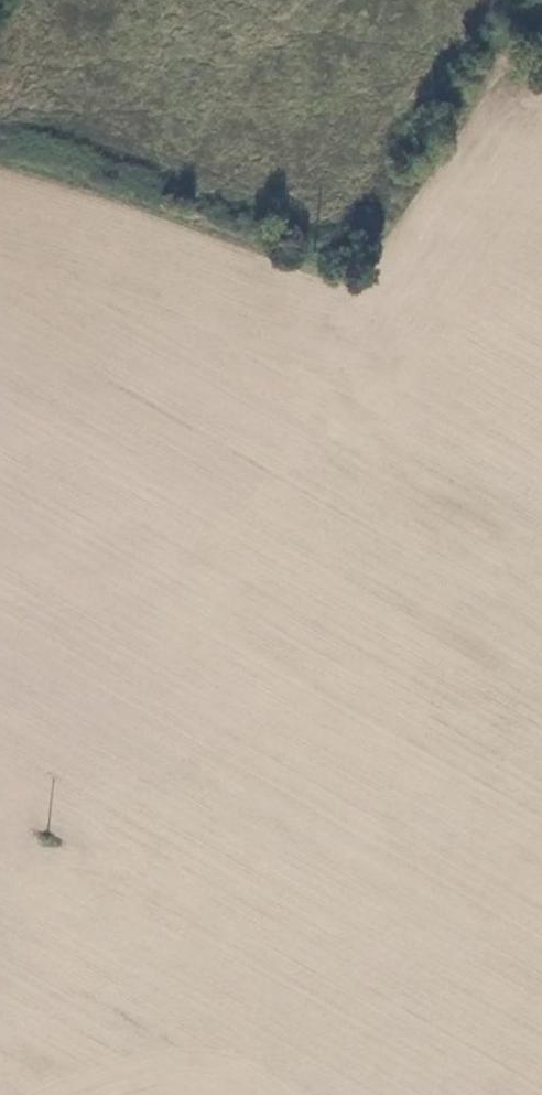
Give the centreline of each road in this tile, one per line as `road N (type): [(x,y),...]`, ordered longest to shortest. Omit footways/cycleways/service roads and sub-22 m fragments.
road 1 (residential): [(0,531),(359,319),(467,207),(541,101)]
road 2 (residential): [(538,710),(252,765),(71,848)]
road 3 (residential): [(172,1094),(468,1076)]
road 4 (residential): [(163,1094),(71,848)]
road 5 (residential): [(370,20),(541,93)]
road 6 (residential): [(71,848),(0,720)]

